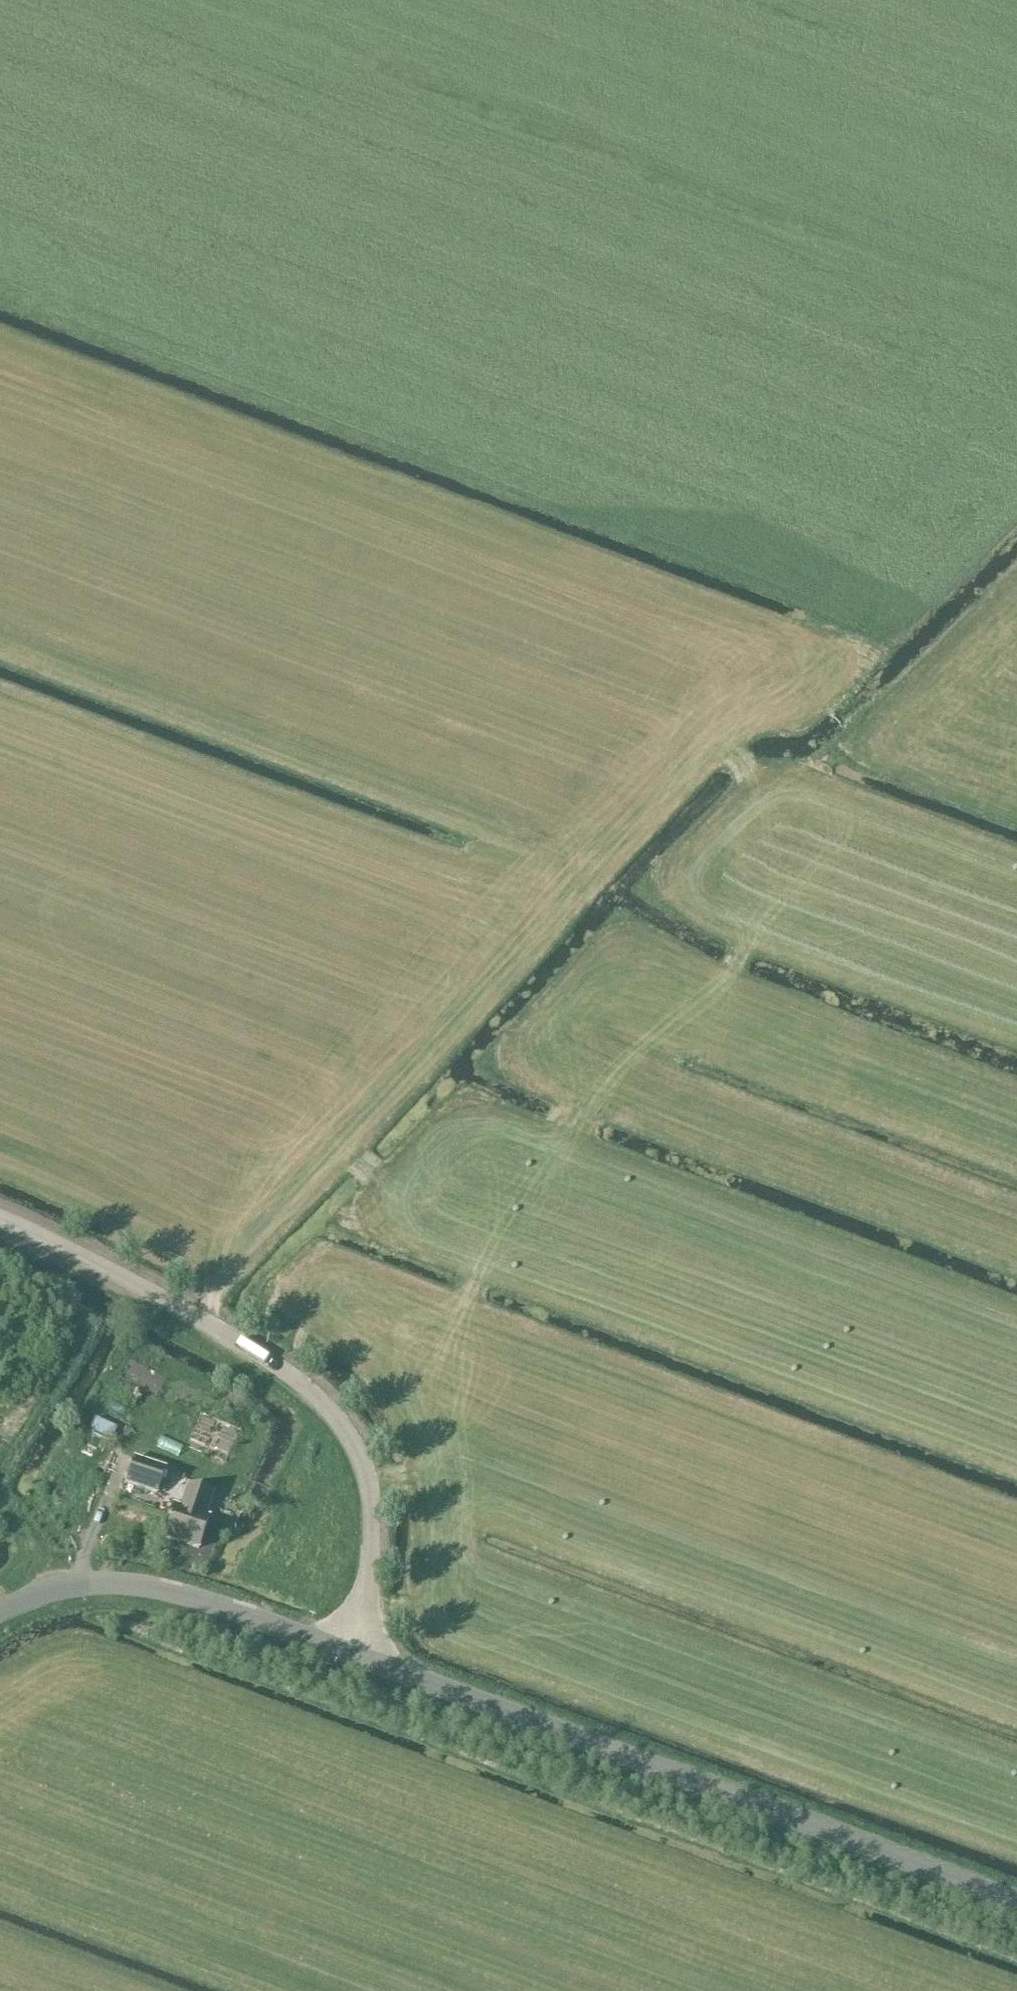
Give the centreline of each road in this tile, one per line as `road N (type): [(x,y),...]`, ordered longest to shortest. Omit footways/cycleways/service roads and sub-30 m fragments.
road 1 (tertiary): [(1016,1905),(349,1649)]
road 2 (unclassified): [(349,1649),(363,1614),(371,1519),(367,1474),(349,1432),(318,1394),(247,1346),(0,1219)]
road 3 (tertiary): [(0,1611),(54,1590),(118,1585),(182,1595),(349,1649)]

